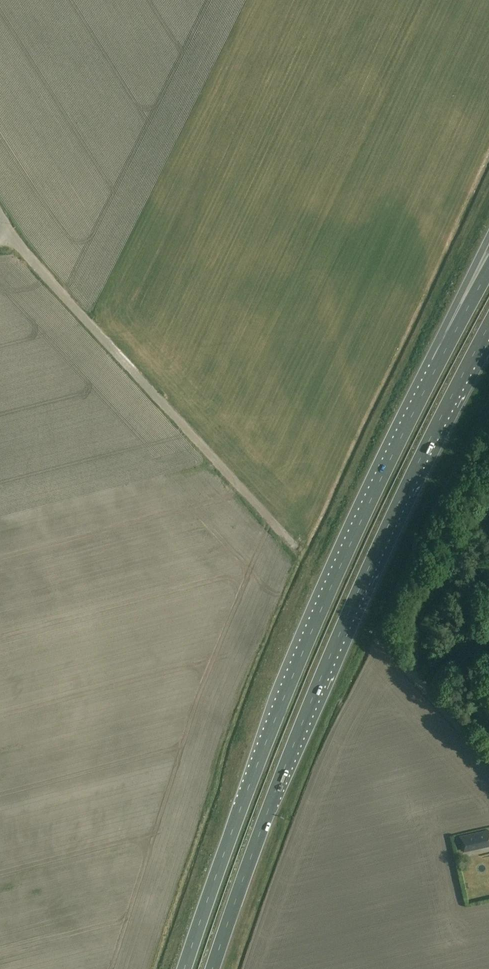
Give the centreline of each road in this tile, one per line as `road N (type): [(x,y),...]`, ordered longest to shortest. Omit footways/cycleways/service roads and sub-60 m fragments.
road 1 (trunk): [(213,968),(357,593),(488,326)]
road 2 (trunk): [(438,363),(282,700),(185,968)]
road 3 (unclassified): [(488,758),(381,641)]
road 4 (trunk): [(488,237),(438,363)]

